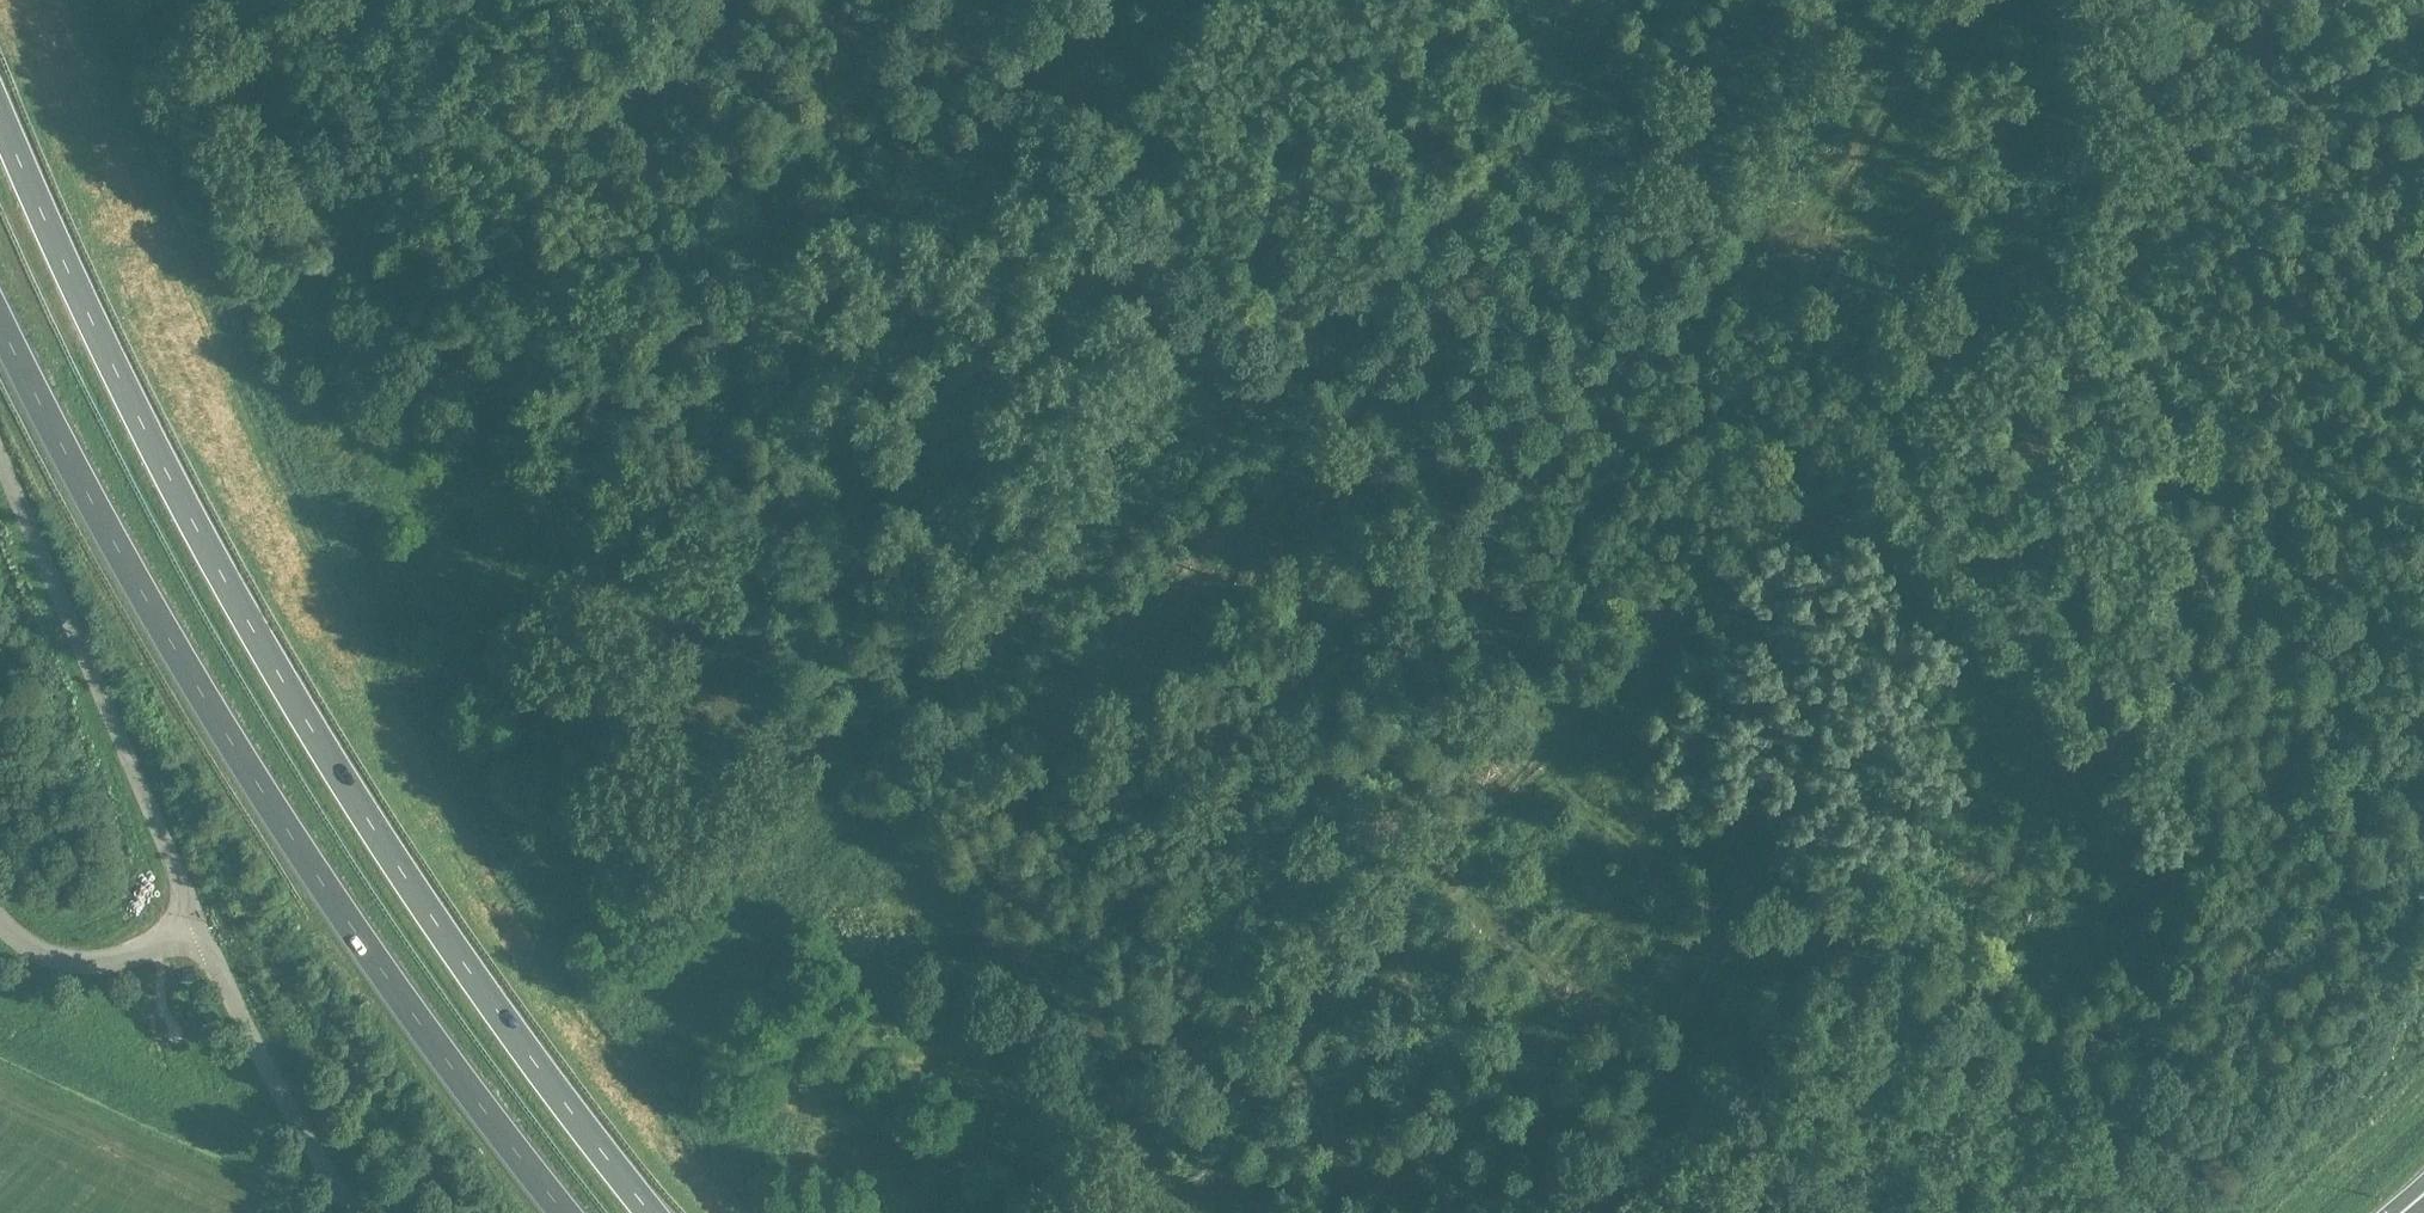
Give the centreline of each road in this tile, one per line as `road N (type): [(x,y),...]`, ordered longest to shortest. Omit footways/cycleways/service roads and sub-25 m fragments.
road 1 (trunk): [(652,1212),(475,983),(285,689),(183,507),(0,118)]
road 2 (trunk): [(0,323),(141,597),(227,739),(416,1018),(564,1212)]
road 3 (unclassified): [(199,924),(0,451)]
road 4 (unclassified): [(351,1212),(276,1085),(199,924)]
road 5 (unclassified): [(199,924),(137,955),(68,964),(12,937),(0,922)]

